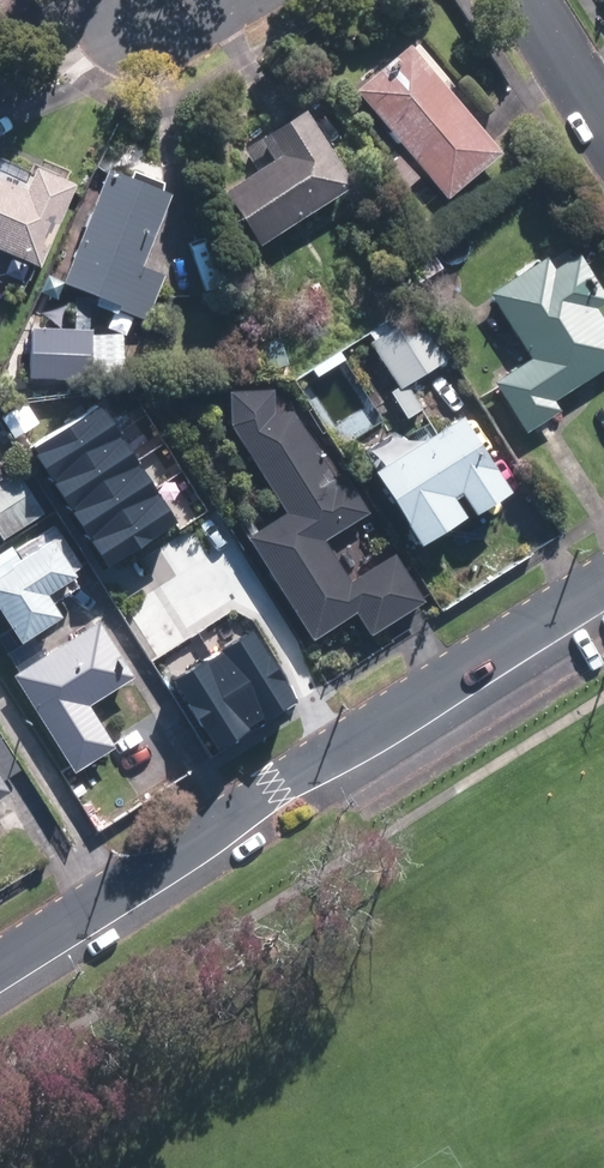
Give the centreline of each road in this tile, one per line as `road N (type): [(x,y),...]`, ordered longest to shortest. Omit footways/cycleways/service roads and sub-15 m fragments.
road 1 (residential): [(0,964),(603,583)]
road 2 (residential): [(535,0),(603,114)]

